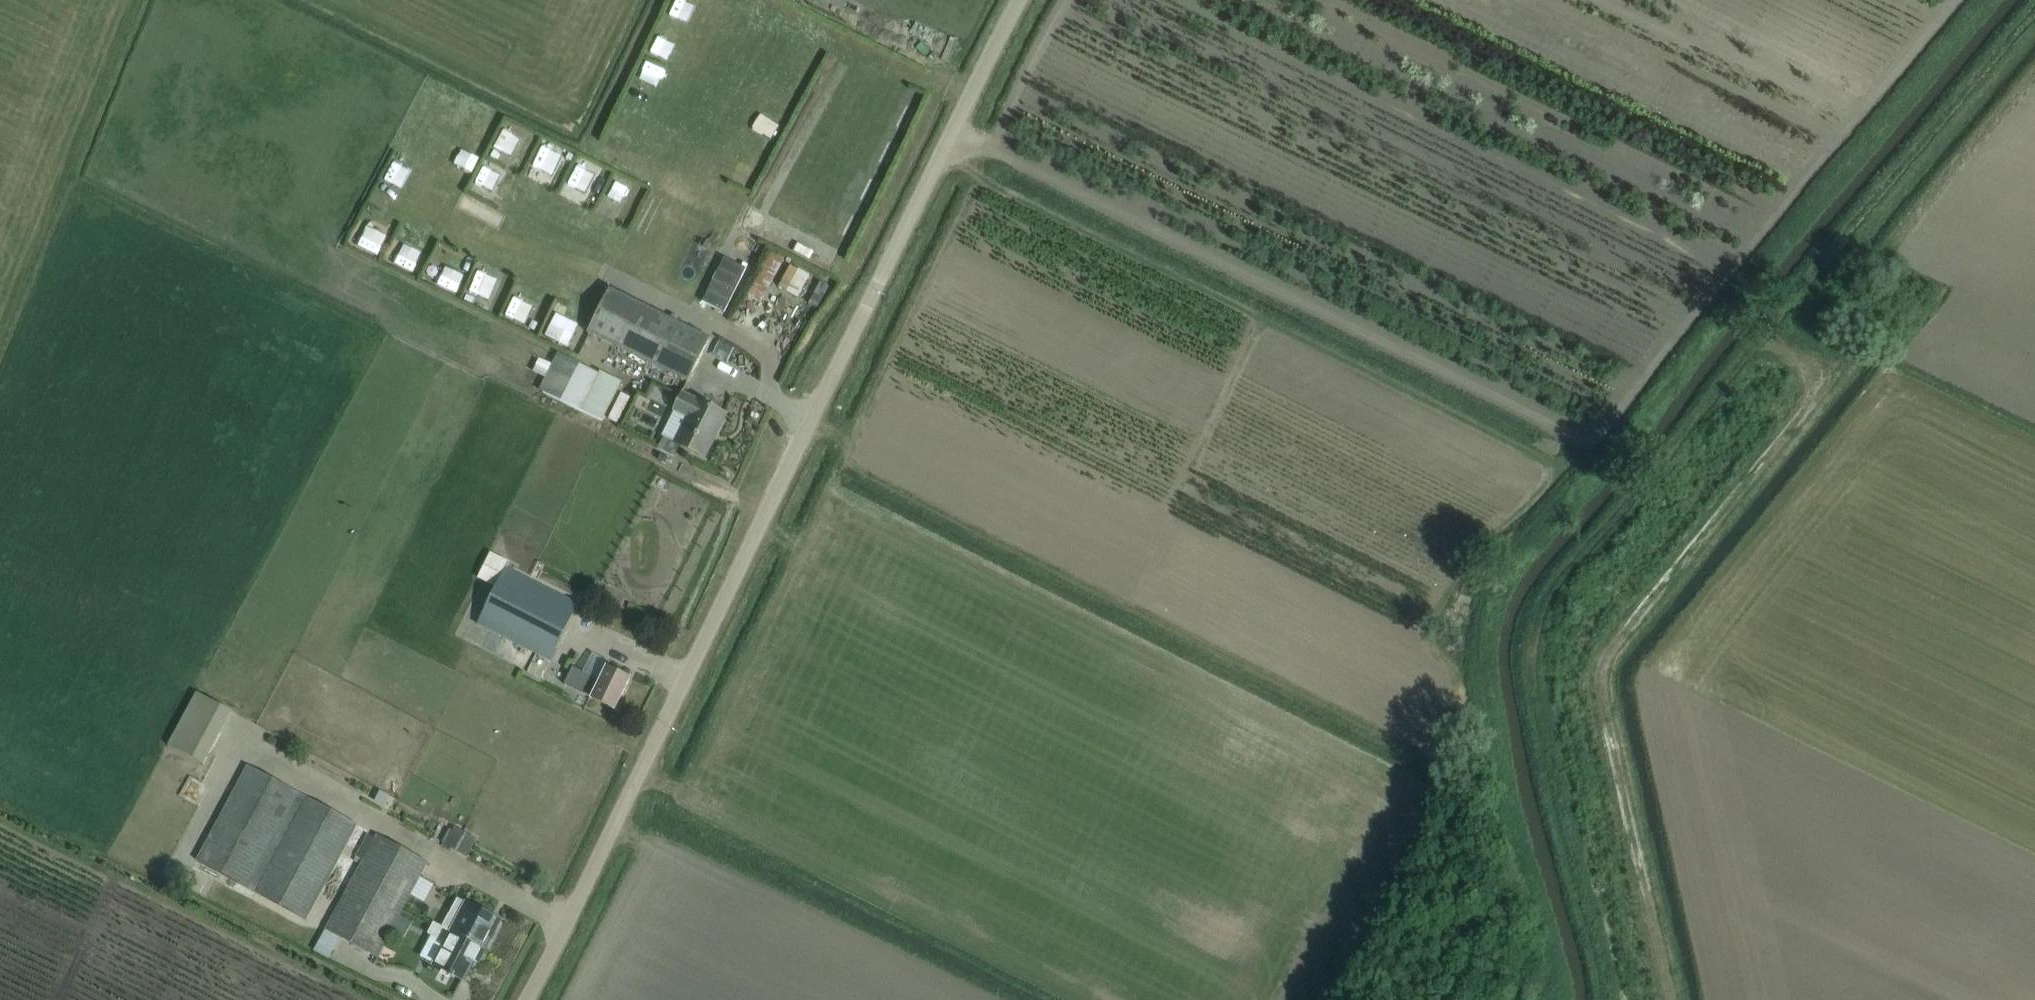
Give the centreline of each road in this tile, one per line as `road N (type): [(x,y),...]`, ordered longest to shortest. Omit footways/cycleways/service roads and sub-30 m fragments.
road 1 (unclassified): [(516,999),(1020,0)]

